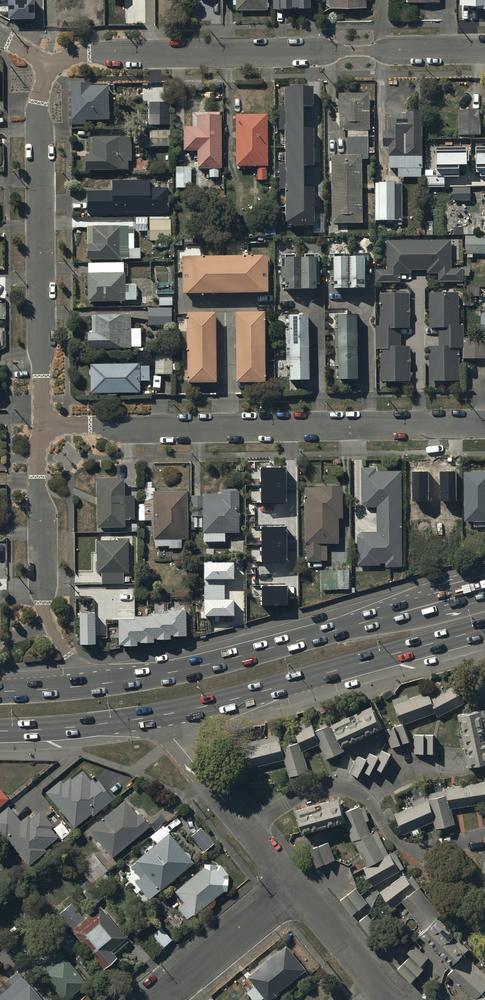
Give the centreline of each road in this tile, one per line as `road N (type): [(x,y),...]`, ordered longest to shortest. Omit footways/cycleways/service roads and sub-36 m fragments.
road 1 (residential): [(44,426),(484,426)]
road 2 (residential): [(484,48),(81,54),(51,67)]
road 3 (trunk): [(108,683),(196,668),(484,590)]
road 4 (residential): [(51,67),(39,103),(44,426)]
road 5 (trunk): [(484,629),(156,717)]
road 6 (residential): [(44,426),(37,489),(45,613),(68,656),(108,683)]
road 7 (residential): [(290,881),(156,717)]
road 8 (residential): [(290,881),(146,999)]
road 9 (trunk): [(156,717),(0,731)]
road 10 (residential): [(388,999),(290,881)]

